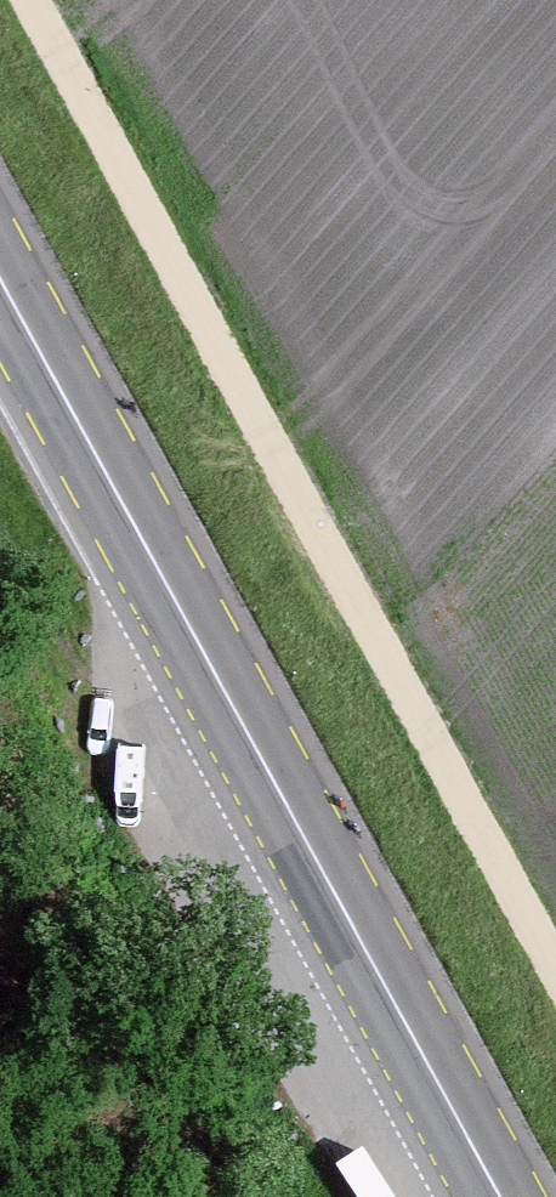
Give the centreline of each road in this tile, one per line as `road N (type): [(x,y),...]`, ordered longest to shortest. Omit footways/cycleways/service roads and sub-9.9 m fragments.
road 1 (track): [(555,965),(31,0)]
road 2 (primary): [(500,1196),(0,278)]

